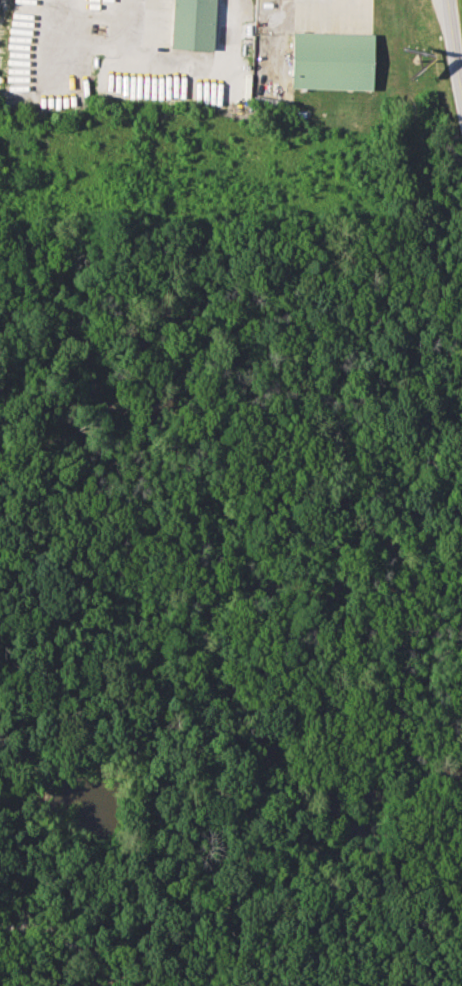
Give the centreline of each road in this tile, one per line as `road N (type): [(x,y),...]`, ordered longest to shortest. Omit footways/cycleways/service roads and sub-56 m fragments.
road 1 (tertiary): [(461,124),(441,0)]

